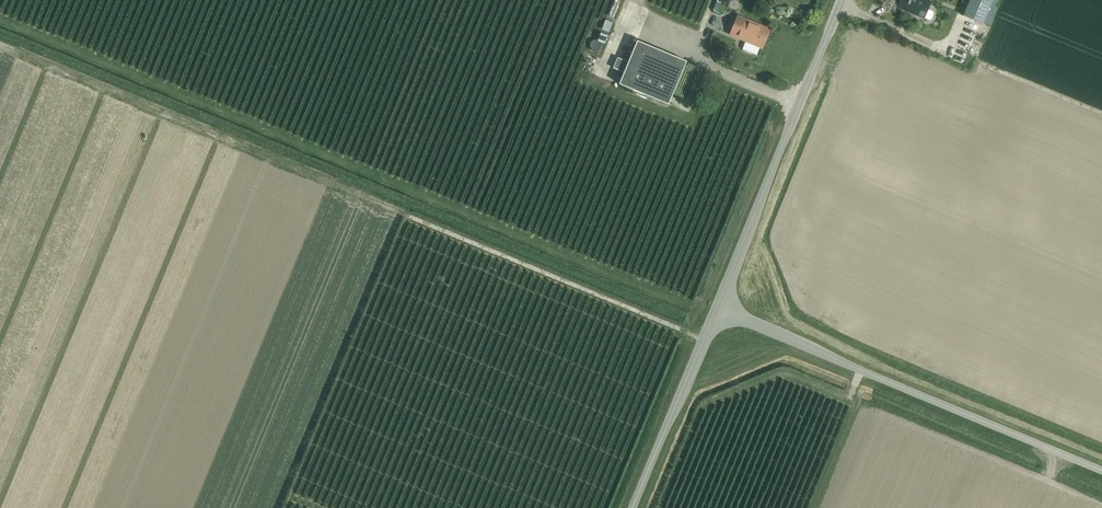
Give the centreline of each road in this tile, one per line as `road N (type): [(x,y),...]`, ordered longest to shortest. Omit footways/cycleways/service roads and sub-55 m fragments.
road 1 (unclassified): [(715,312),(1101,470)]
road 2 (unclassified): [(715,312),(845,0)]
road 3 (unclassified): [(631,507),(715,312)]

